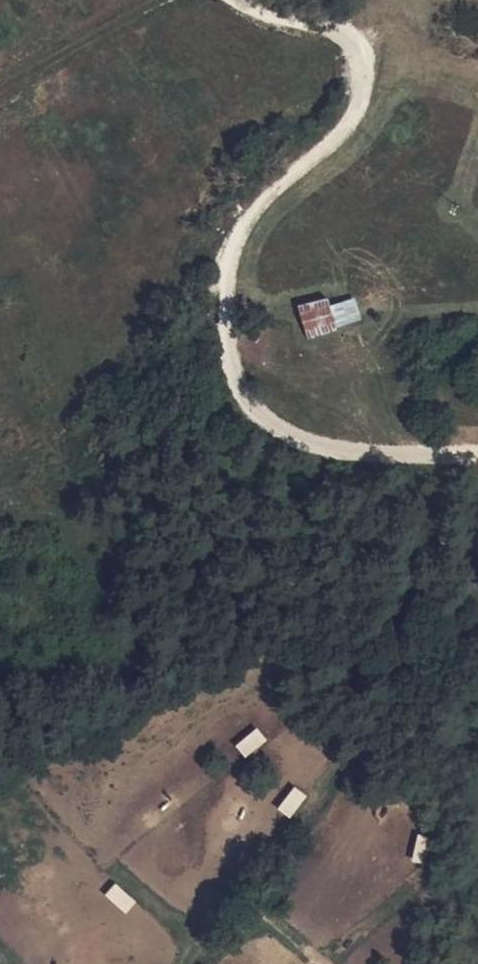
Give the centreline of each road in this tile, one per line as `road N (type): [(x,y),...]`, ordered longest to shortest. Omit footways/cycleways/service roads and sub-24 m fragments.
road 1 (track): [(477,453),(316,449),(242,405),(224,341),(228,260),(269,190),(350,128),(367,81),(356,42),(318,15),(236,0)]

